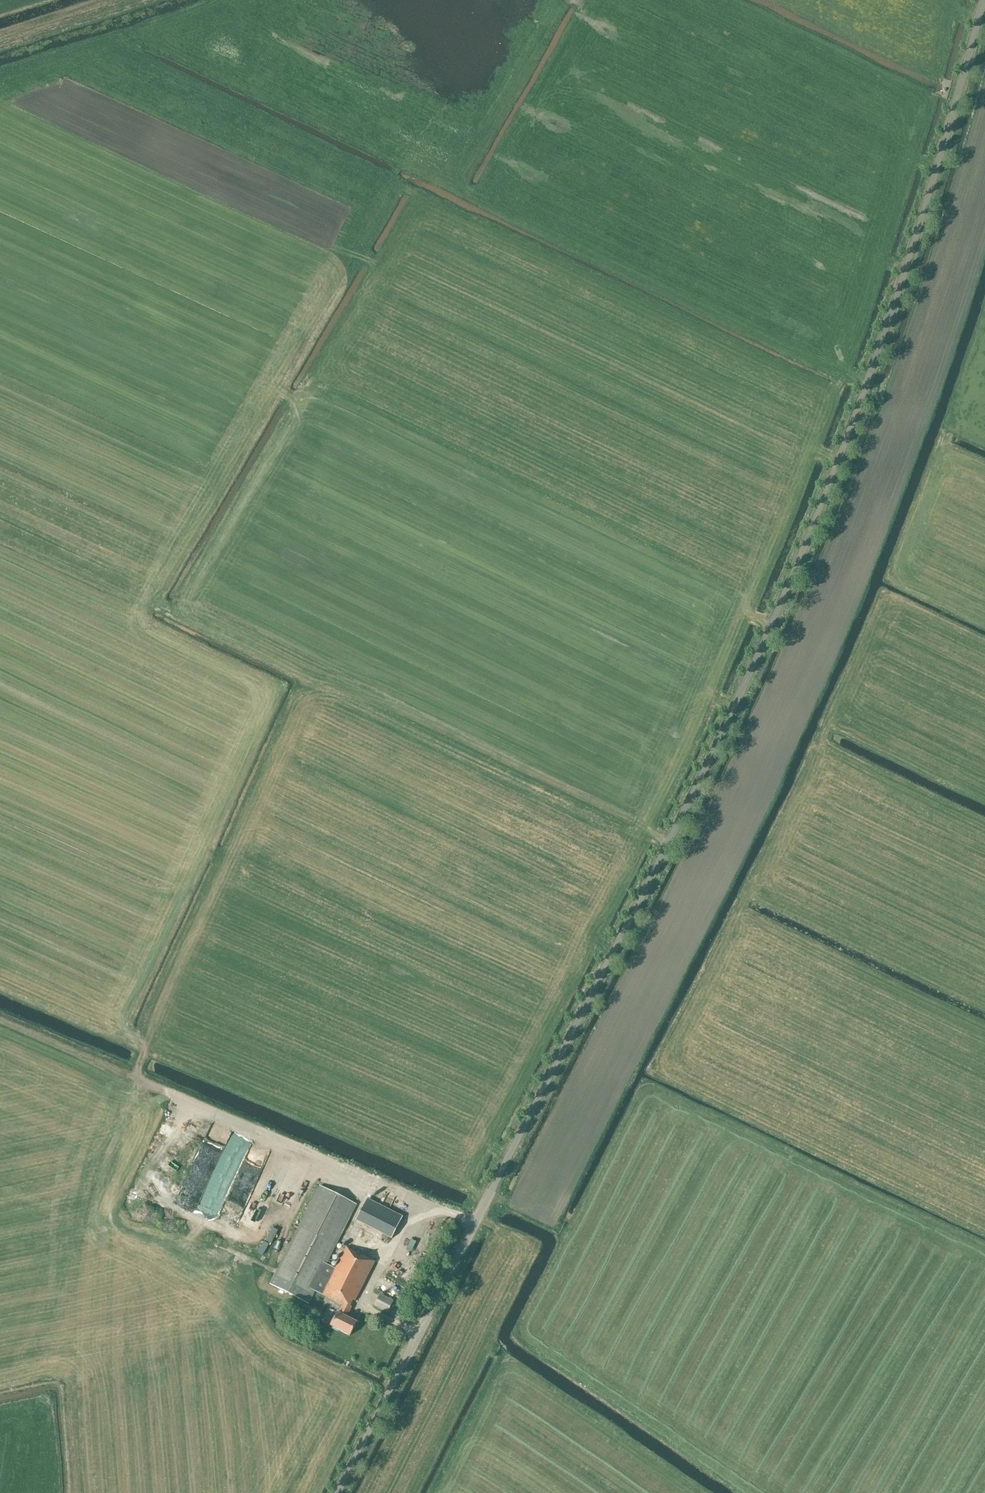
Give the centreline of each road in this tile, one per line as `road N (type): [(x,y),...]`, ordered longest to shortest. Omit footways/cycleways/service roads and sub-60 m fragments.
road 1 (unclassified): [(340,1492),(730,720),(826,497),(926,210),(983,0)]

